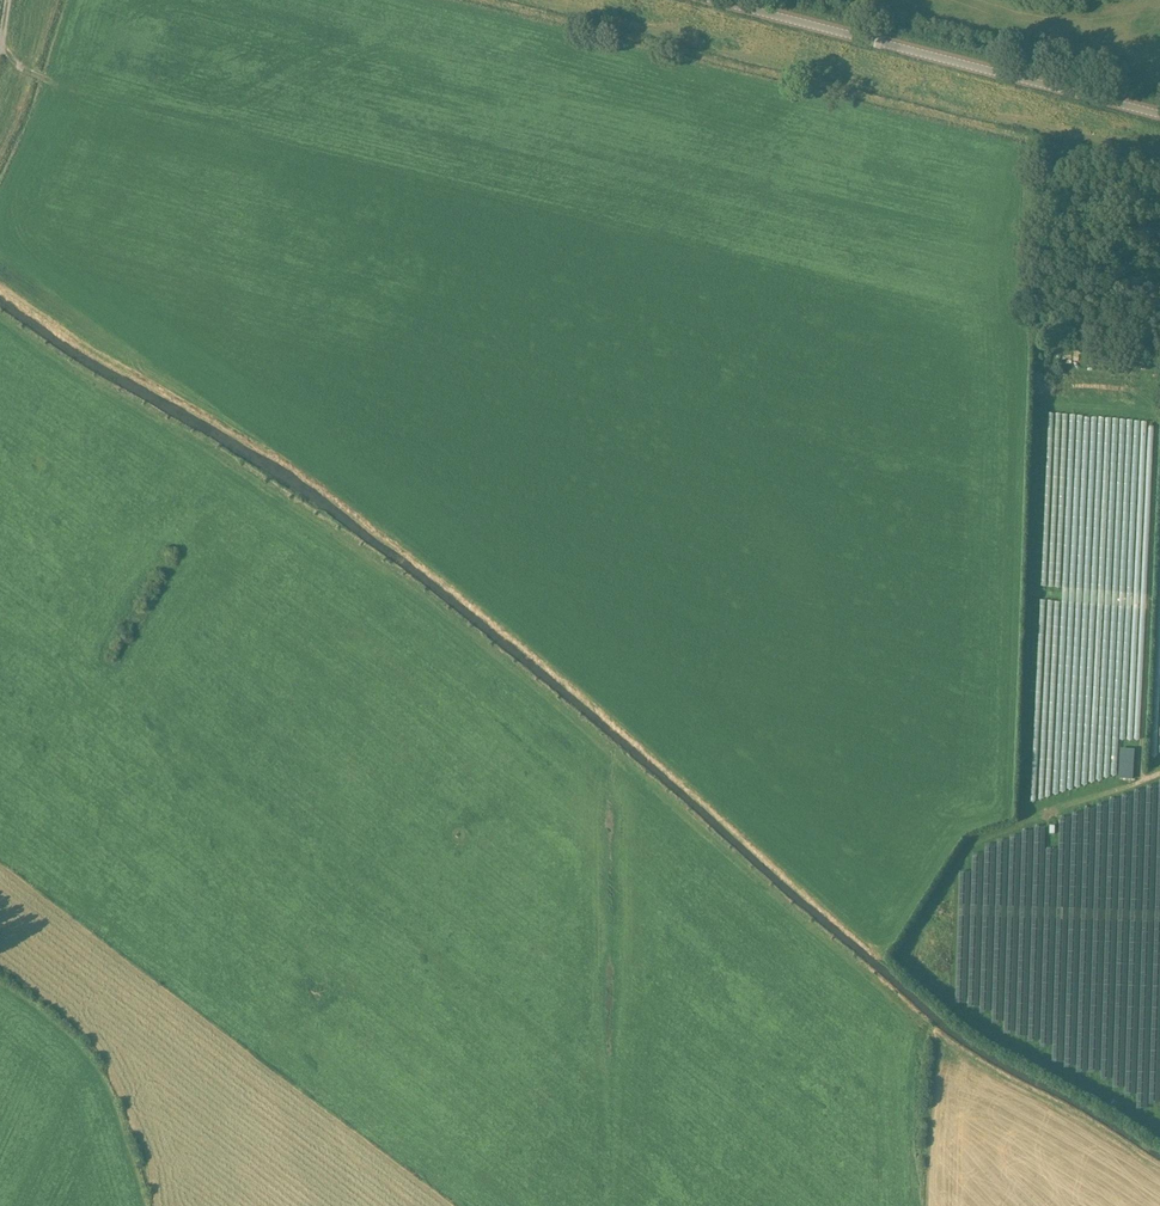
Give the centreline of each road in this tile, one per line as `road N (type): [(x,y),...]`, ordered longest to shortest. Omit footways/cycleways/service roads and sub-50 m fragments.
road 1 (primary): [(1159,115),(713,0)]

